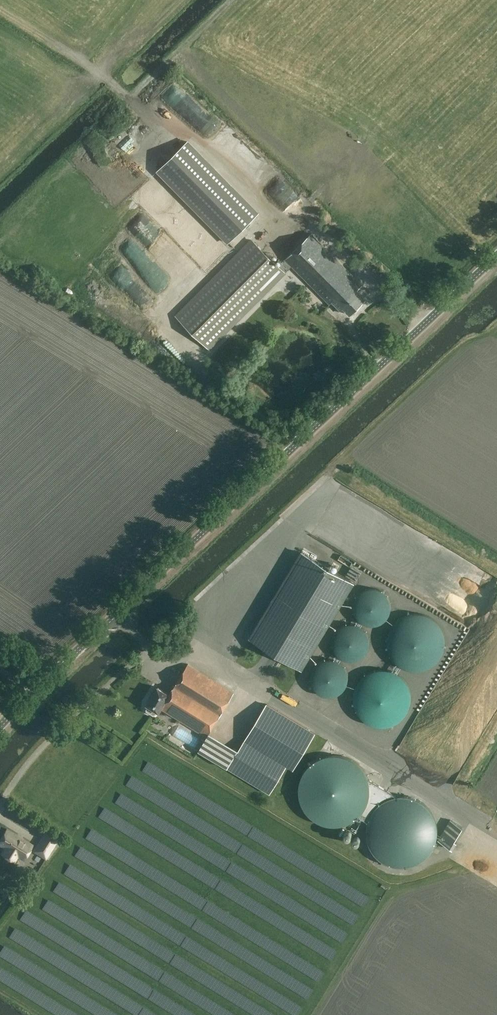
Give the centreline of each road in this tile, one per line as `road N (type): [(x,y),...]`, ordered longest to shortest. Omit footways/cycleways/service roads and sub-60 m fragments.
road 1 (tertiary): [(0,726),(496,256)]
road 2 (track): [(133,97),(0,6)]

